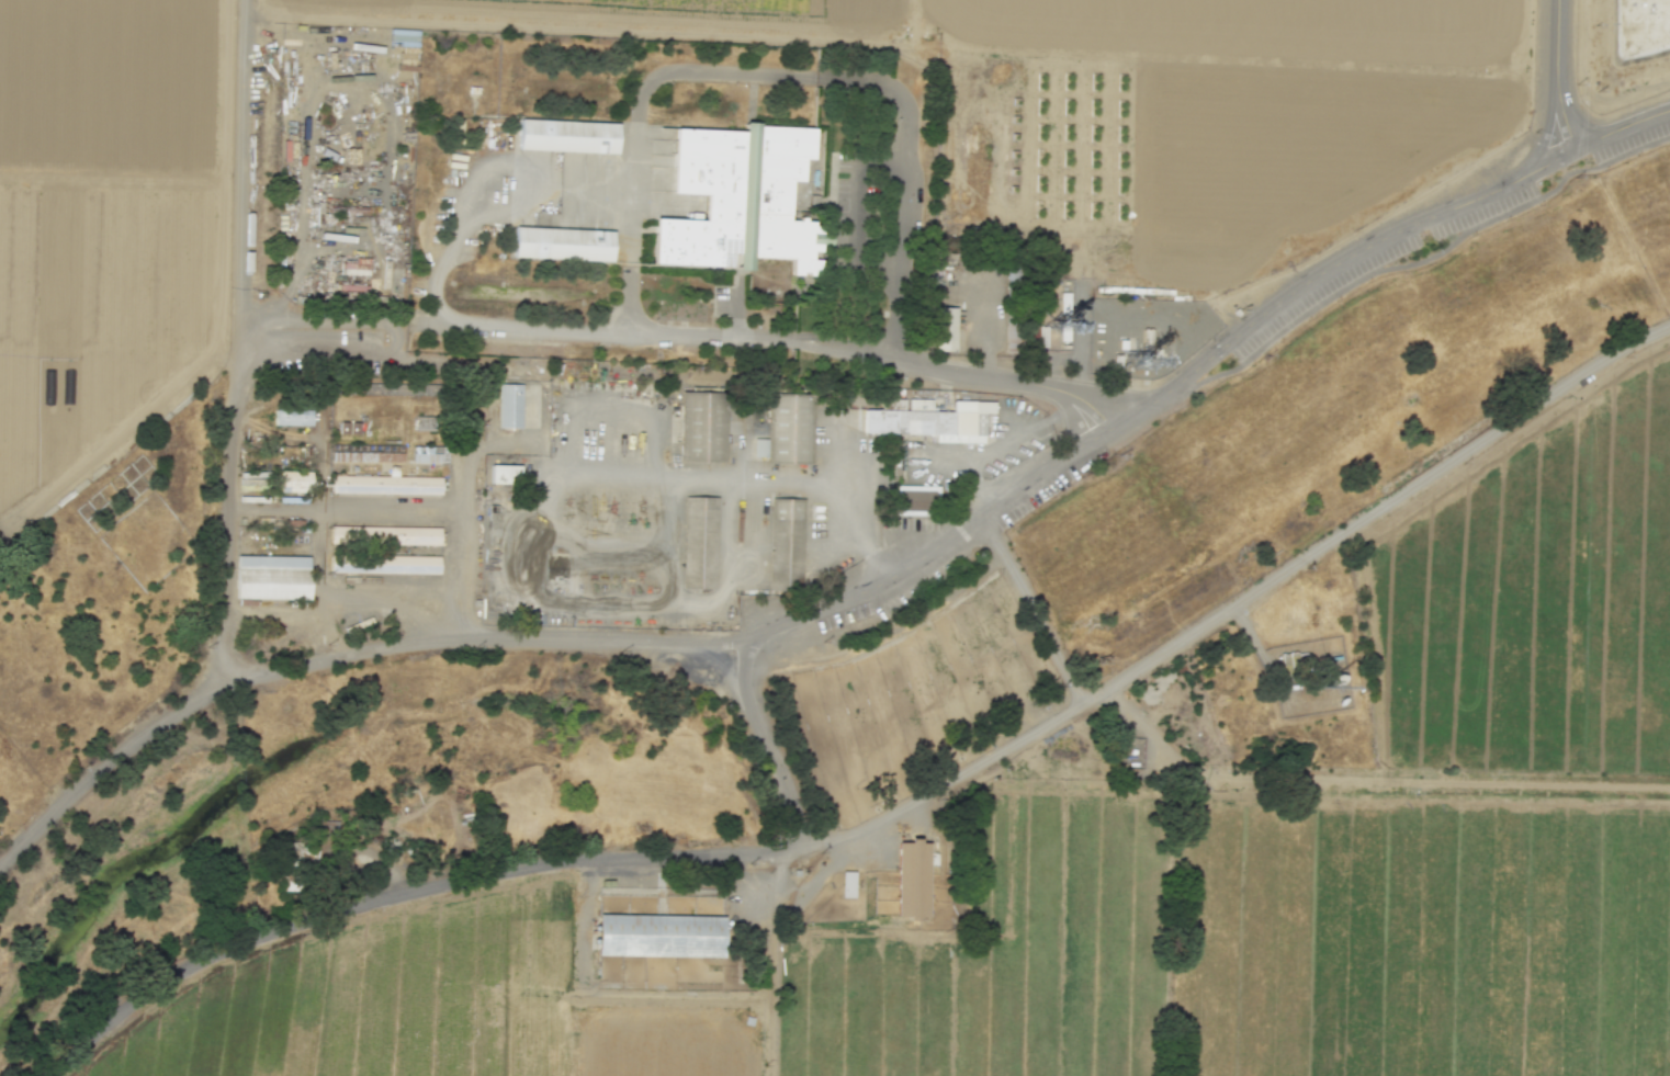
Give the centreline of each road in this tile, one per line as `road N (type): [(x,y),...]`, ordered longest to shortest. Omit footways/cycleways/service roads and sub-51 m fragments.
road 1 (residential): [(1669,109),(1351,253),(1160,397),(846,599),(729,641),(443,639),(239,682),(128,743),(0,857)]
road 2 (track): [(802,845),(864,830),(1085,703),(1620,350),(1669,326)]
road 3 (residential): [(47,1075),(126,1001),(185,964),(384,894),(583,857),(733,856),(802,845)]
road 4 (track): [(1105,691),(1187,767),(1229,777),(1669,787)]
road 5 (track): [(643,322),(613,332),(481,325),(448,315),(435,283),(464,225)]
road 6 (residential): [(1108,430),(1069,394),(888,359)]
road 7 (residential): [(802,845),(747,701),(747,637)]
road 8 (track): [(978,514),(1085,703)]
road 9 (residential): [(1558,0),(1554,129),(1560,156)]

